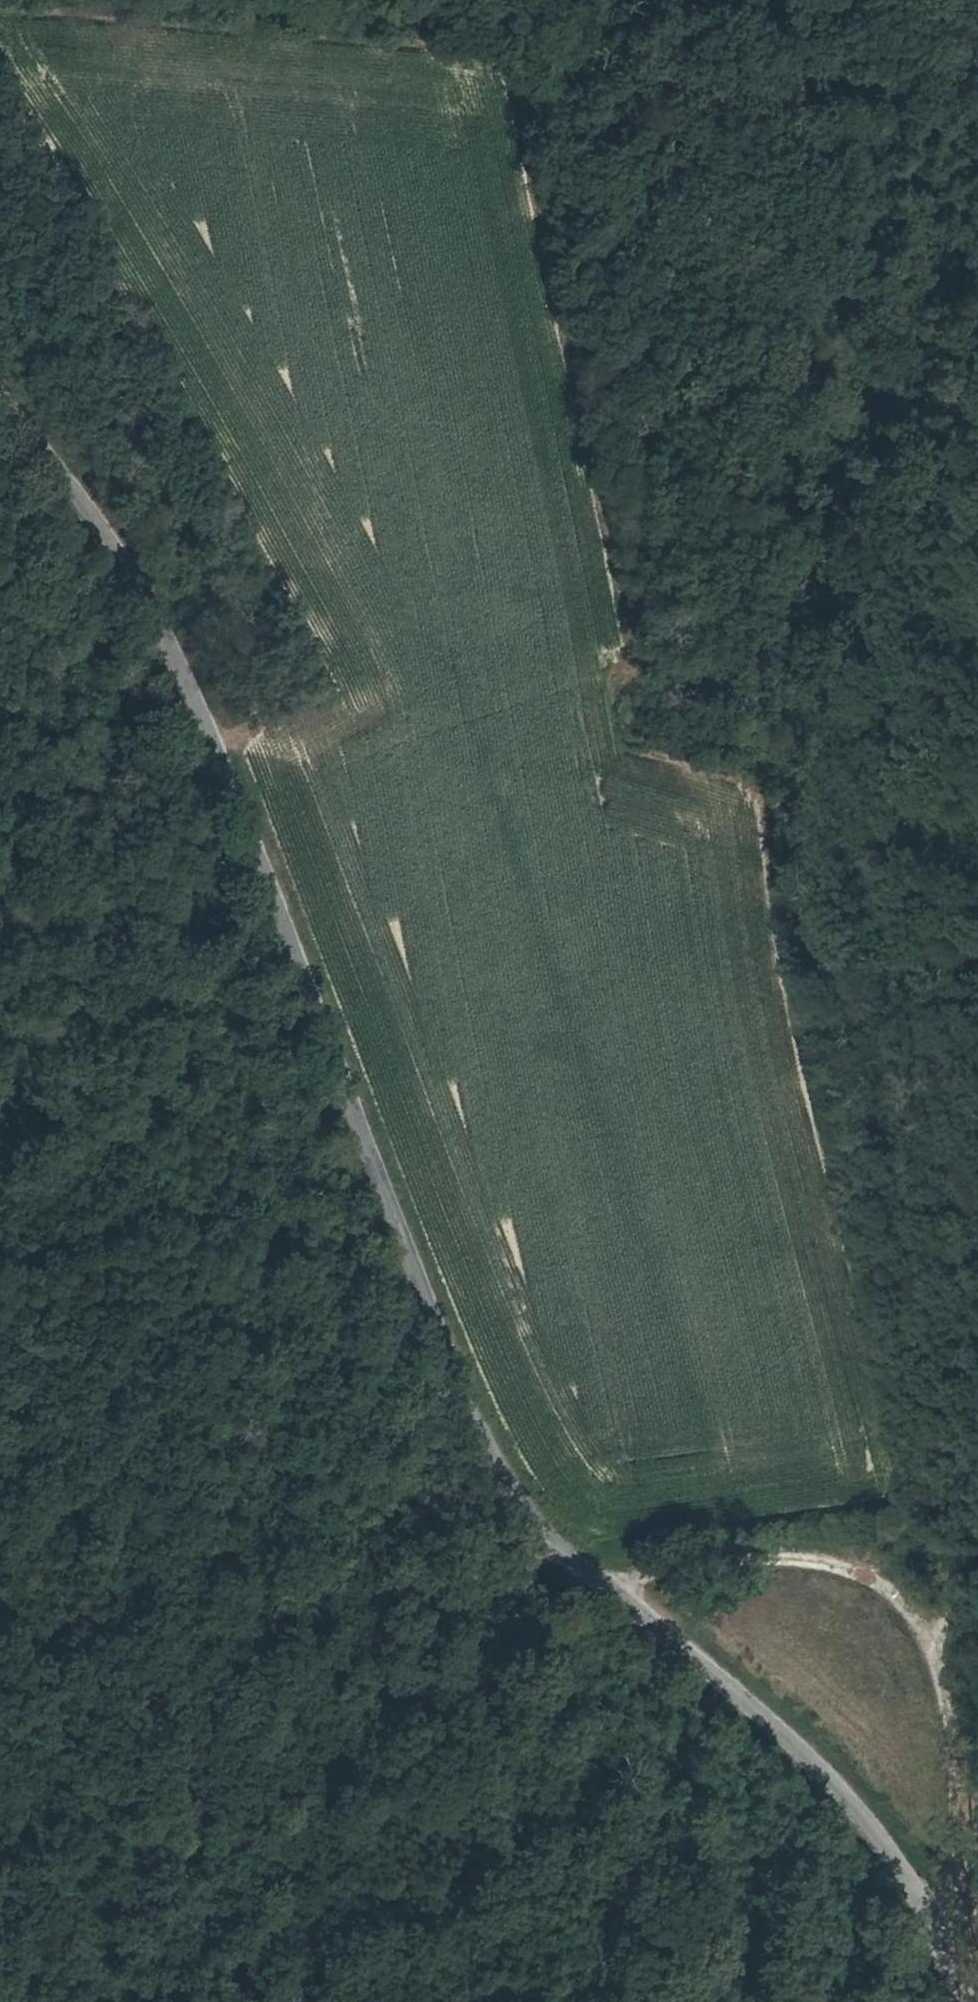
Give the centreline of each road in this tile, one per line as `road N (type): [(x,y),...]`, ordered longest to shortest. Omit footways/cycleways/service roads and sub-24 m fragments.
road 1 (unclassified): [(633,1596),(531,1524),(477,1434),(144,581),(0,408)]
road 2 (unclassified): [(952,1936),(967,1859),(957,1734),(935,1642),(849,1577),(688,1578),(633,1596)]
road 3 (unclassified): [(952,1936),(849,1805),(633,1596)]

